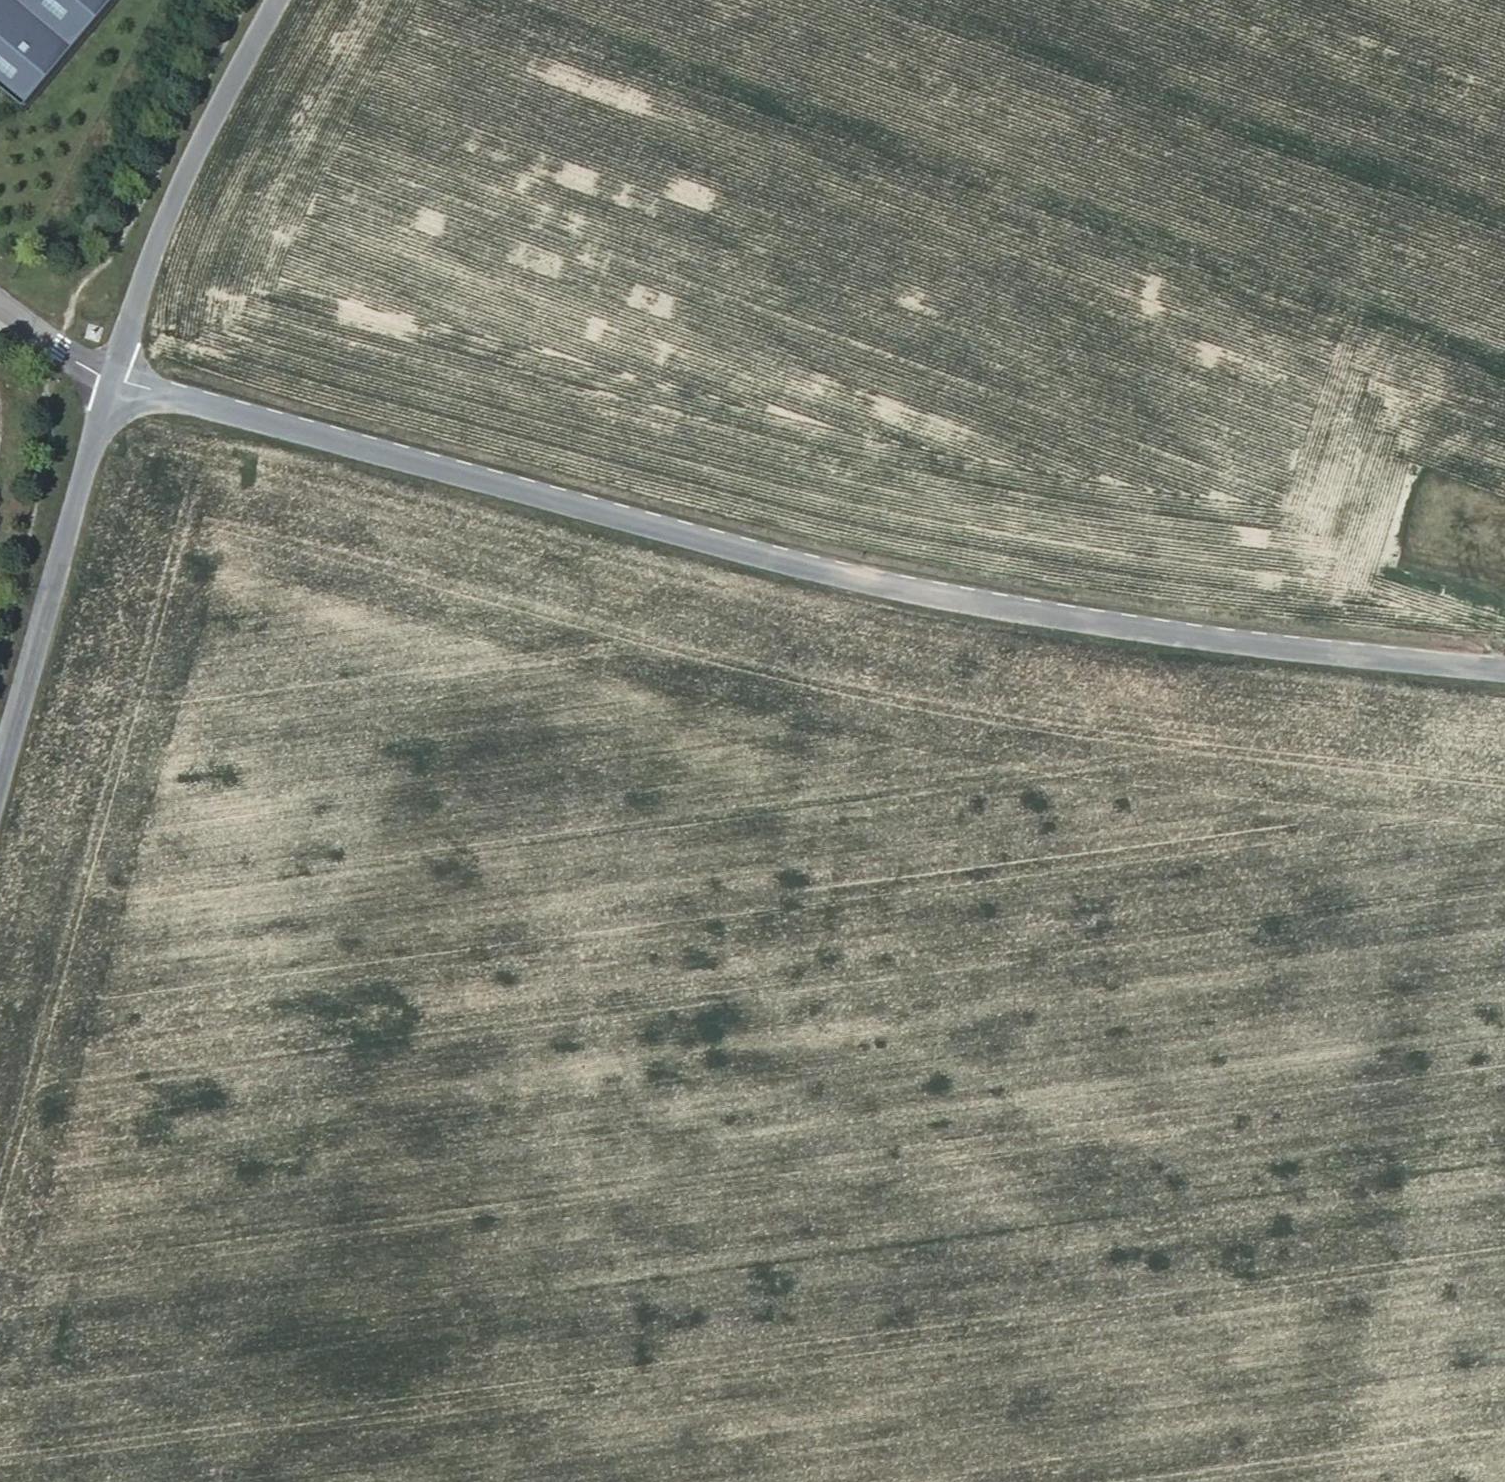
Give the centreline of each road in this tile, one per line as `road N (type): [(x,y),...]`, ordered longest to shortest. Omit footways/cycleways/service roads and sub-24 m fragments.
road 1 (unclassified): [(1504,669),(1132,627),(864,580),(113,380)]
road 2 (unclassified): [(0,789),(113,380)]
road 3 (unclassified): [(113,380),(159,238),(278,0)]
road 4 (unclassified): [(113,380),(0,304)]

